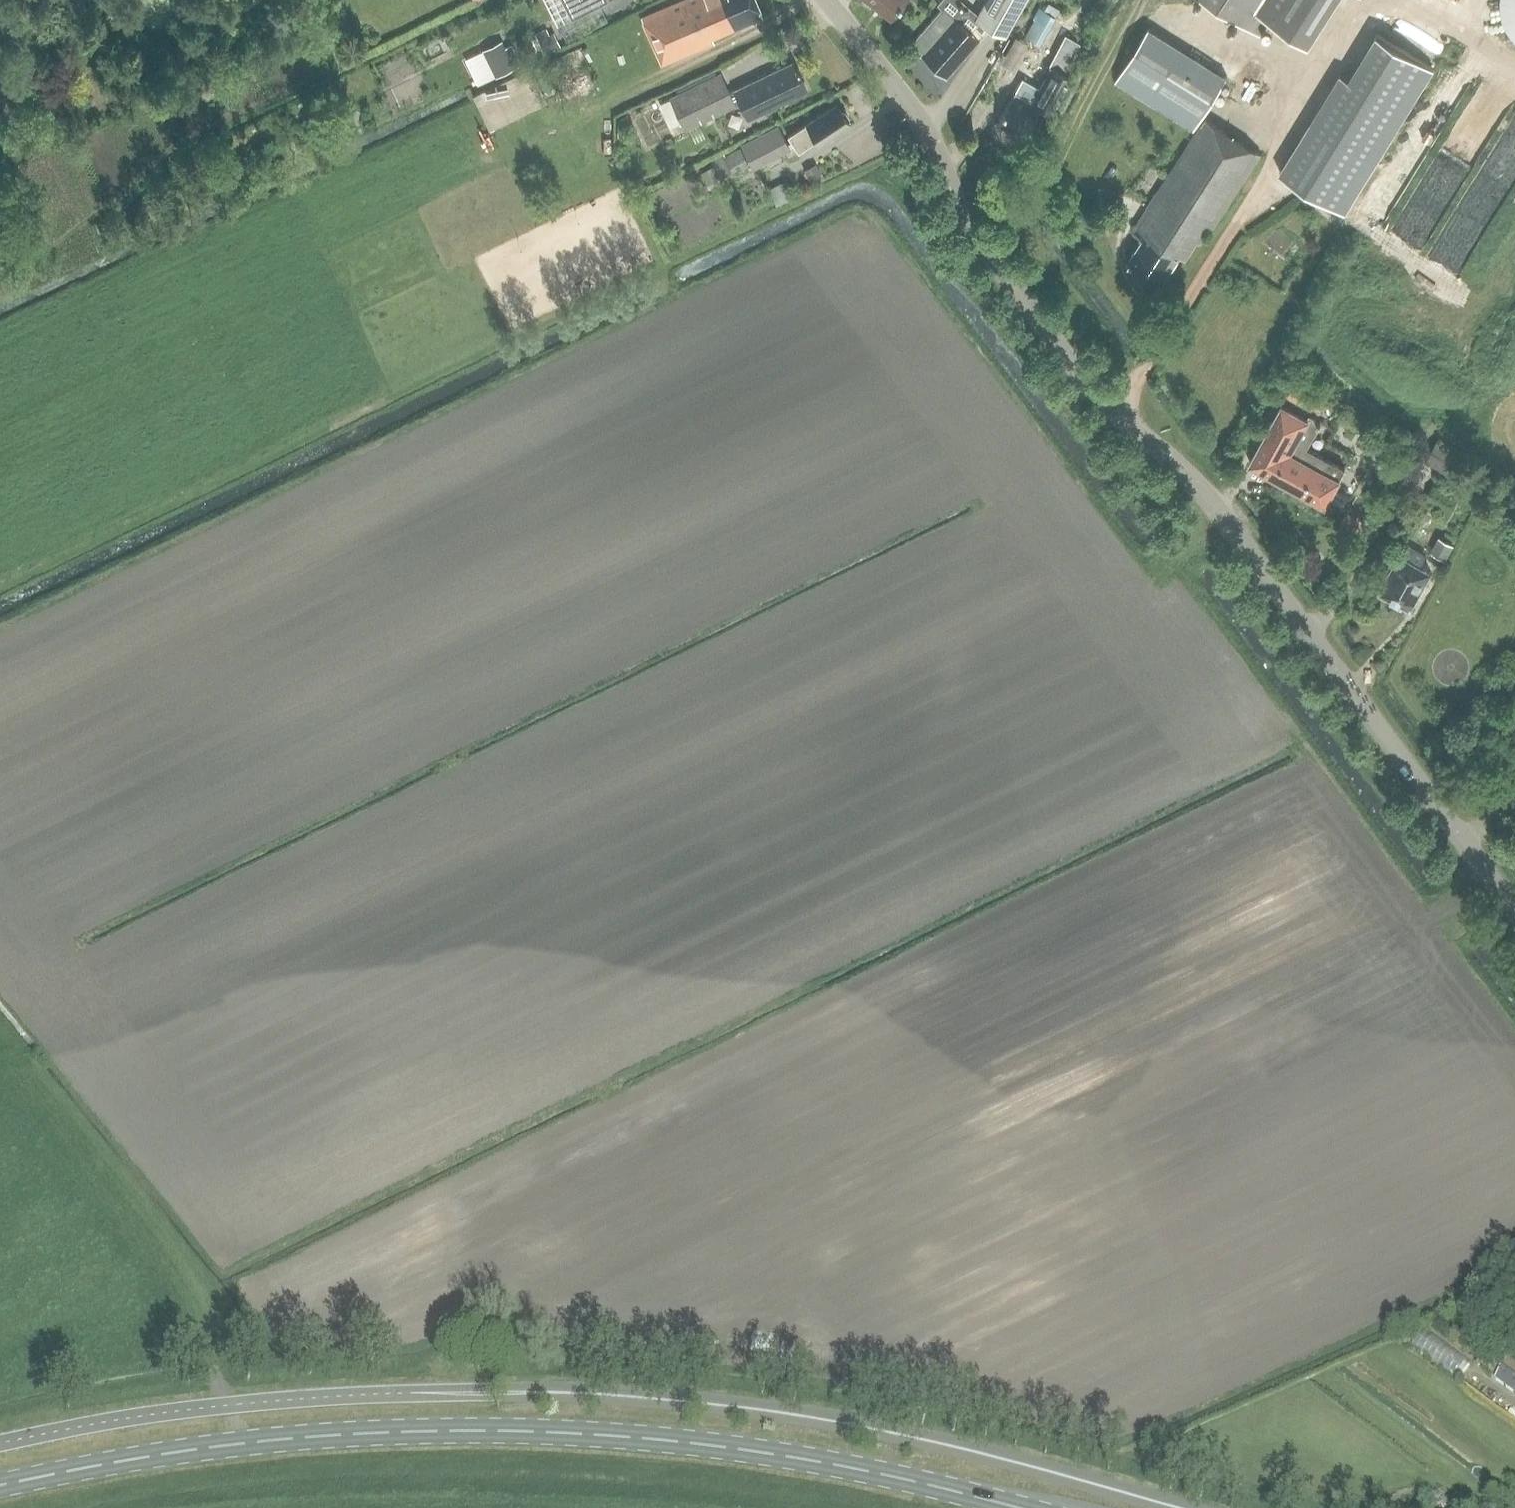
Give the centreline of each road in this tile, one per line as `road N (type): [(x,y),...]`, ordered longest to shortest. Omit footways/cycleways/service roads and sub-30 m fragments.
road 1 (tertiary): [(1514,909),(1203,492),(1103,399),(999,267),(924,126),(825,0)]
road 2 (secondary): [(1009,1507),(743,1452),(487,1433),(275,1442),(0,1487)]
road 3 (unclassified): [(1174,1507),(949,1444),(805,1416),(603,1394),(463,1393)]
road 4 (track): [(988,251),(1035,213),(1141,0)]

